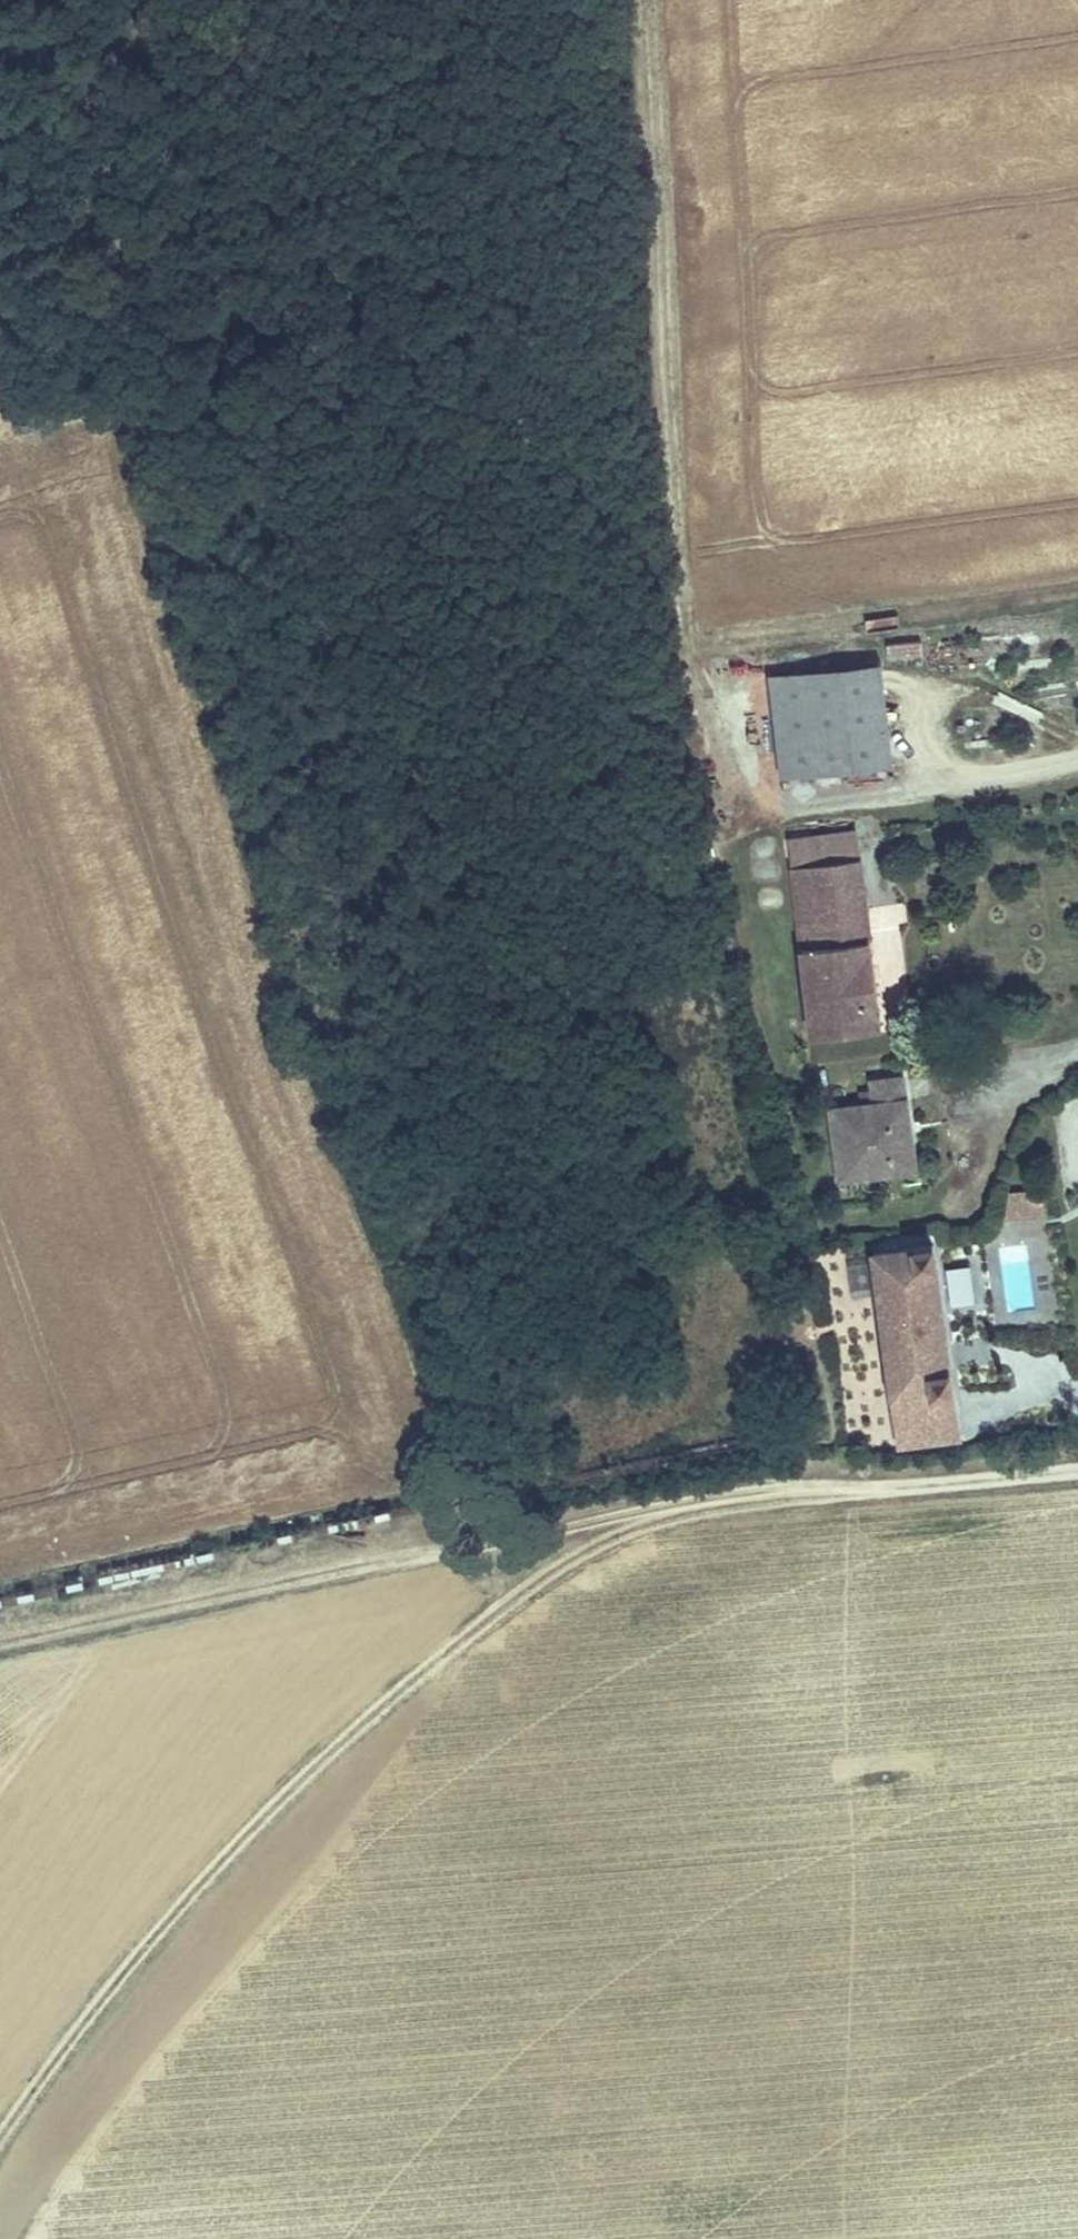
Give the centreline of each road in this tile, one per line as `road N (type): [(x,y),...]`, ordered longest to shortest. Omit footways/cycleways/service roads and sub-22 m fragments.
road 1 (track): [(0,2141),(156,1933),(285,1795),(551,1576),(665,1504)]
road 2 (track): [(1077,761),(785,804)]

